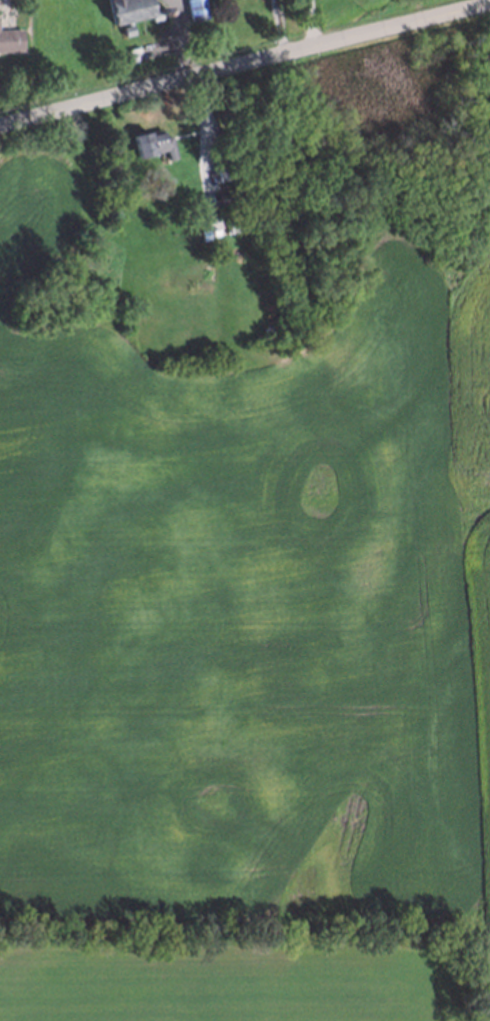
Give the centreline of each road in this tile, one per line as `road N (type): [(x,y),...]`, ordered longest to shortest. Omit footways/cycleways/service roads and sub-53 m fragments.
road 1 (tertiary): [(0,123),(489,6)]

